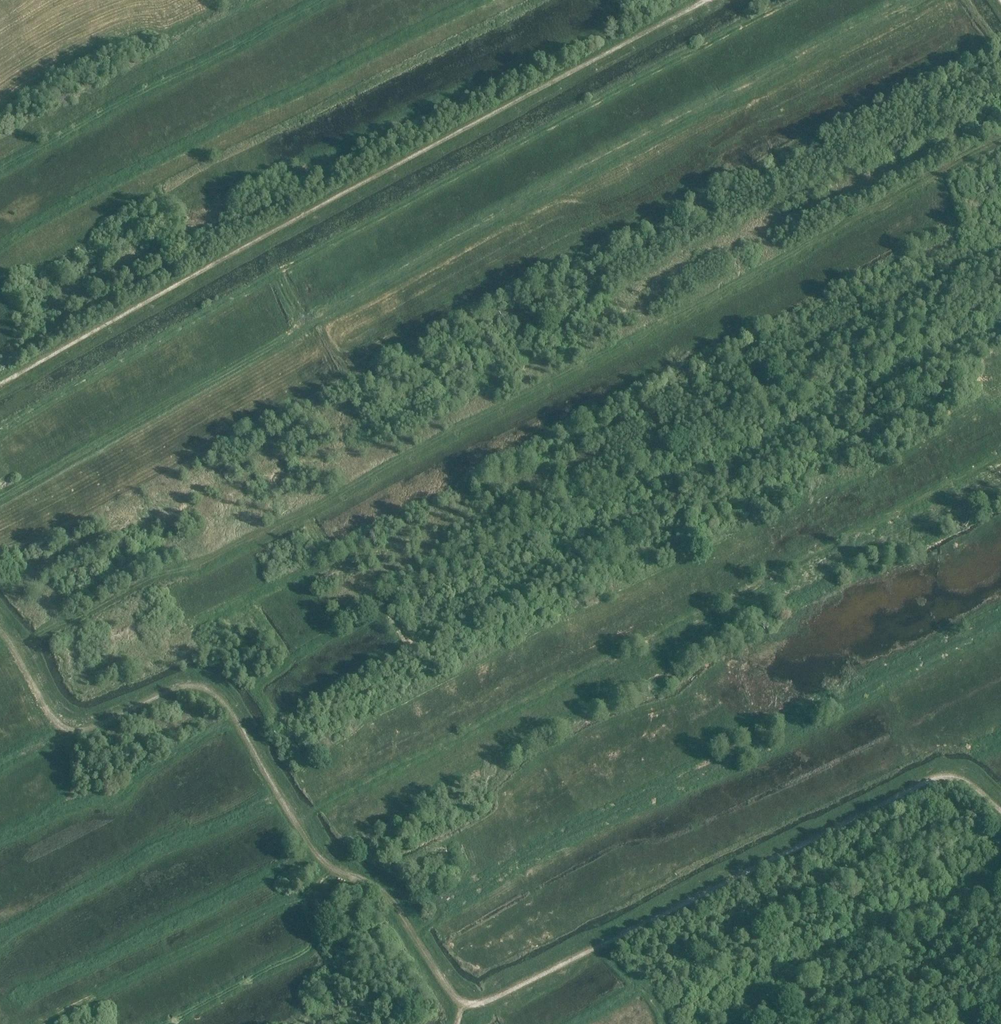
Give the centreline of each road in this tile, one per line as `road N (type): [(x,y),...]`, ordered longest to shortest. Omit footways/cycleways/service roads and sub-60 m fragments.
road 1 (track): [(703,0),(0,383)]
road 2 (track): [(463,1008),(390,898),(317,854),(220,696),(185,685),(74,731),(49,713),(0,629)]
road 3 (track): [(456,1023),(463,1008),(922,783),(959,781),(1000,813)]

